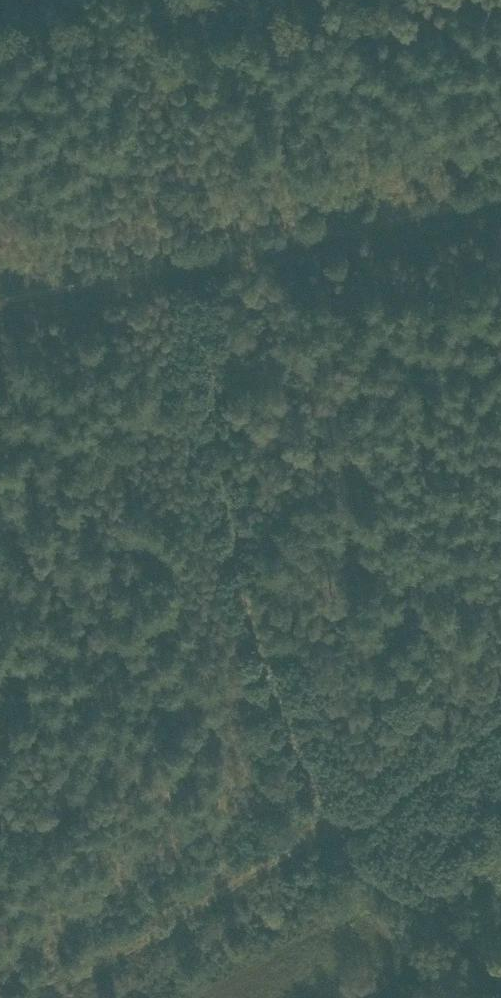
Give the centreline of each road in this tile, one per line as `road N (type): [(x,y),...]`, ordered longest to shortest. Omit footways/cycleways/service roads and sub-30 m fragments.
road 1 (track): [(500,969),(463,925),(334,821),(298,744),(250,606),(192,261)]
road 2 (track): [(47,997),(334,821),(500,699)]
road 3 (track): [(0,302),(500,196)]
road 4 (track): [(143,0),(191,213),(192,261)]

